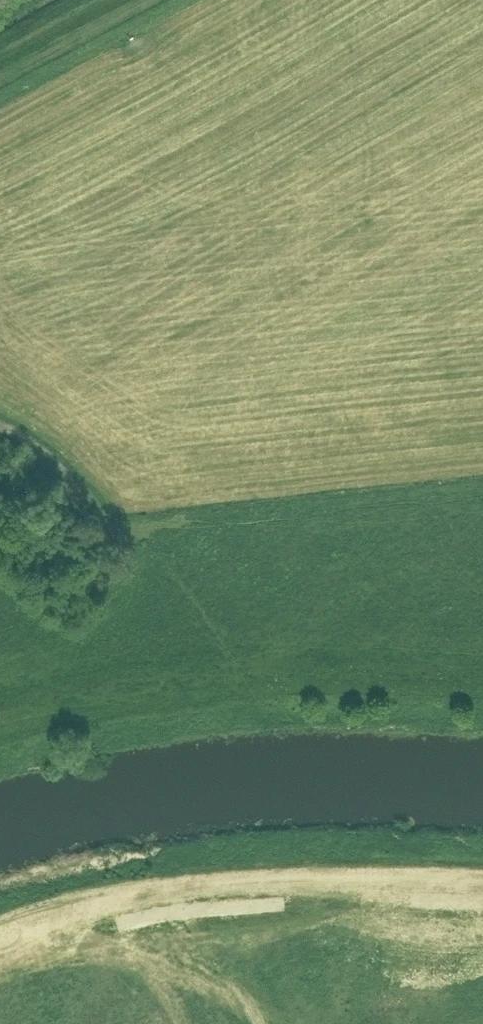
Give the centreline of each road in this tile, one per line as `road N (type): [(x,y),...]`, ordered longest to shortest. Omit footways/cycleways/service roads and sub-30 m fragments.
road 1 (track): [(232,692),(196,620),(84,494),(0,426)]

